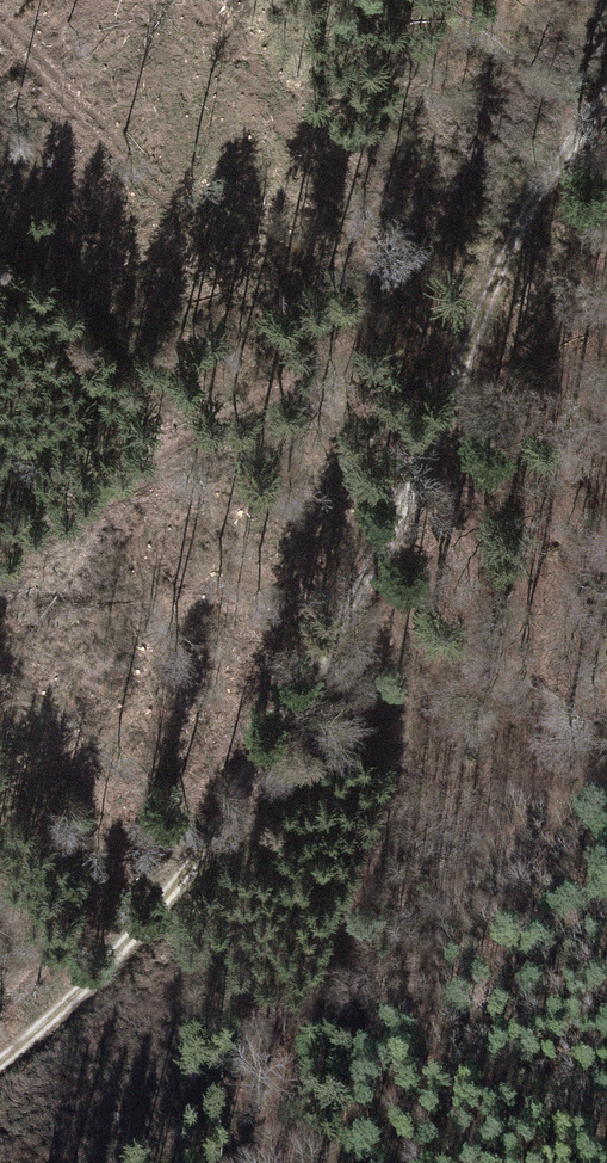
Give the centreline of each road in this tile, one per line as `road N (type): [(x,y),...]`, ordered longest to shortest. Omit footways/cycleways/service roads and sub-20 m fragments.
road 1 (track): [(393,508),(385,695),(402,755),(292,1059),(233,1162)]
road 2 (track): [(0,1060),(144,924),(321,648),(393,508)]
road 3 (track): [(0,566),(162,460),(260,407),(313,395),(342,418),(355,468),(333,624)]
road 4 (track): [(393,508),(432,444),(503,244),(606,93)]

